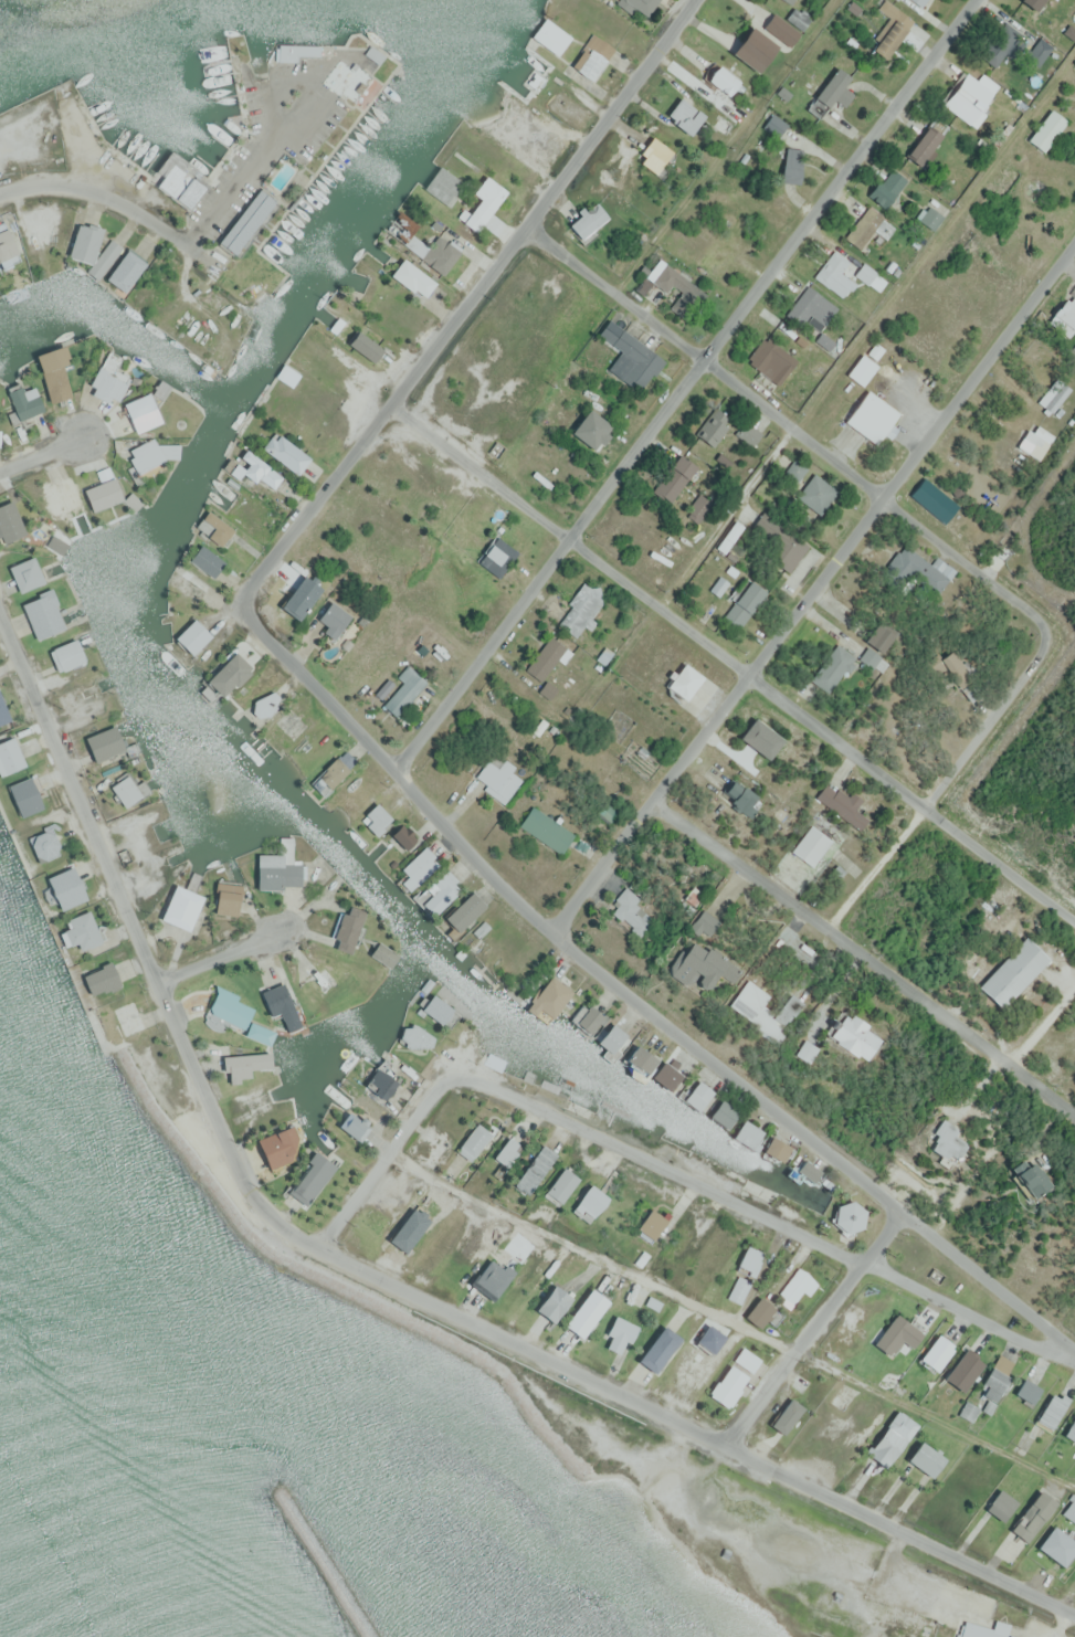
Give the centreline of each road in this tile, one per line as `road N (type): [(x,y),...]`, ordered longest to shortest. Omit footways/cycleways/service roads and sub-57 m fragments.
road 1 (residential): [(1074,1613),(278,1223),(232,1143),(0,609)]
road 2 (residential): [(1074,1347),(554,931),(253,621),(250,602)]
road 3 (residential): [(976,0),(398,771)]
road 4 (residential): [(1074,244),(554,931)]
road 5 (residential): [(1074,919),(392,405)]
road 6 (residential): [(697,0),(257,578),(250,602)]
road 7 (residential): [(462,1077),(1057,1353),(1074,1351)]
road 8 (residential): [(1044,622),(707,356),(527,229)]
road 9 (residential): [(1074,1113),(655,800)]
road 10 (residential): [(1044,622),(1047,645),(830,928)]
road 11 (residential): [(902,1211),(731,1447)]
road 12 (residential): [(0,194),(34,186),(95,194),(228,264)]
road 13 (residential): [(462,1077),(446,1084),(320,1246)]
road 14 (residential): [(165,982),(280,925)]

